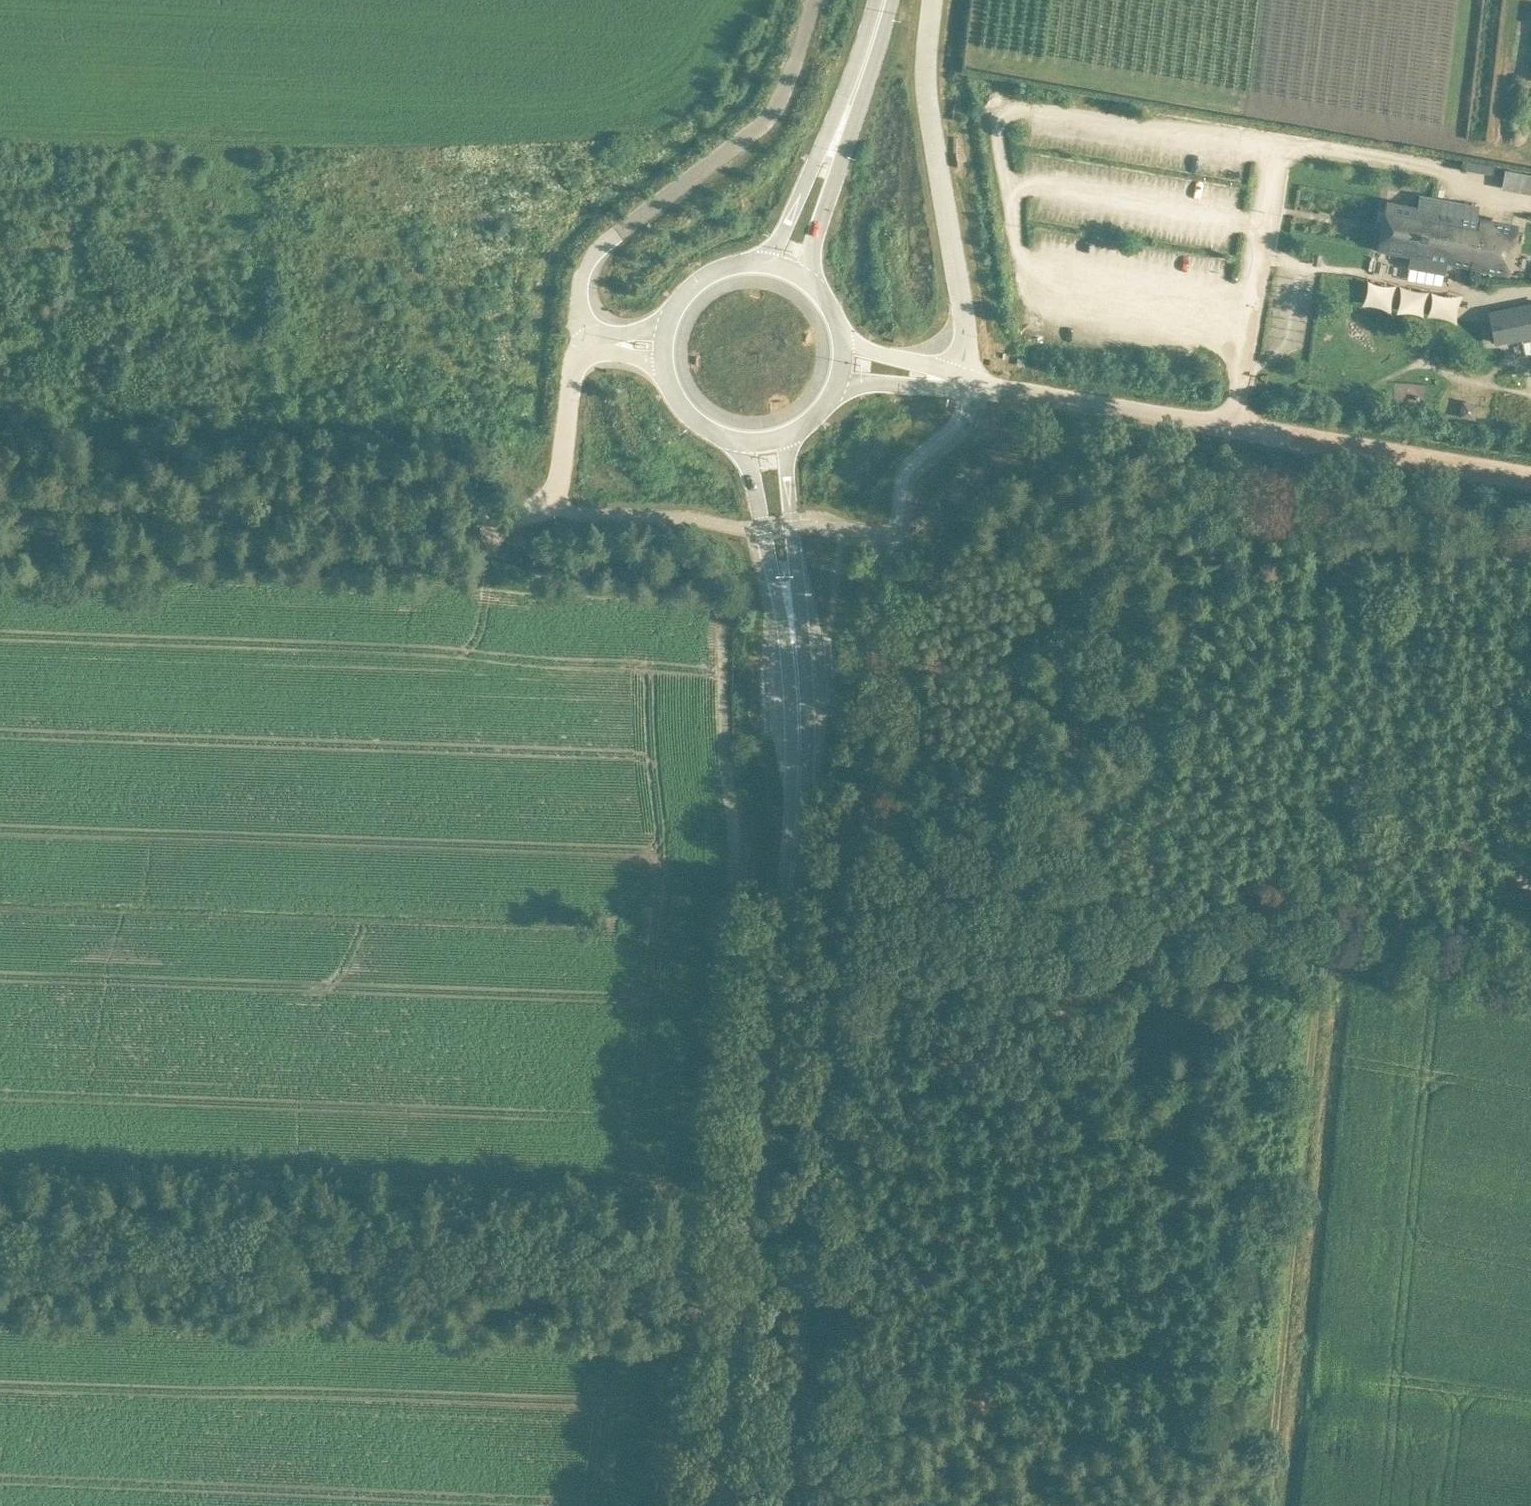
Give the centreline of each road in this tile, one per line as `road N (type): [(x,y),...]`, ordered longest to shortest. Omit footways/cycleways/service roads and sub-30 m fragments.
road 1 (secondary): [(718,1505),(797,814),(790,615)]
road 2 (track): [(1254,1505),(1312,947),(1530,984)]
road 3 (track): [(1530,476),(962,382)]
road 4 (track): [(0,493),(508,512),(548,505)]
road 5 (track): [(1312,947),(1218,931),(851,913)]
road 6 (unclassified): [(962,382),(966,339),(925,77),(932,0)]
road 7 (secondary): [(735,436),(790,615)]
road 8 (secondary): [(790,615),(796,563),(785,431)]
road 9 (unclassified): [(604,343),(579,352),(573,365),(562,461),(548,505)]
road 10 (secondary): [(838,137),(810,168),(766,264)]
road 11 (secondary): [(801,278),(837,178),(838,137)]
road 12 (secondary): [(838,137),(883,0)]
road 13 (secondary): [(766,264),(706,276),(669,324)]

